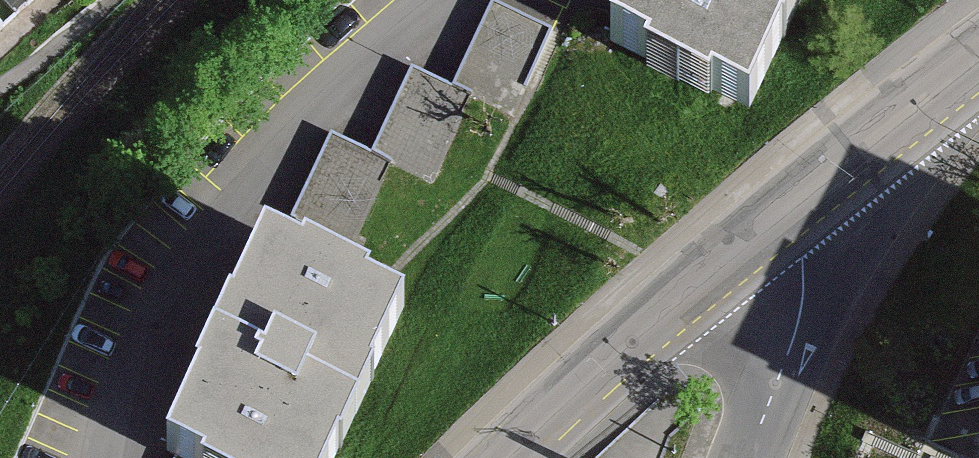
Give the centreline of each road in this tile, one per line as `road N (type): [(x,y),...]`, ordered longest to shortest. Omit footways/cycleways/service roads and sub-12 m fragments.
road 1 (residential): [(521,457),(844,173)]
road 2 (residential): [(844,173),(743,457)]
road 3 (residential): [(844,173),(978,67)]

